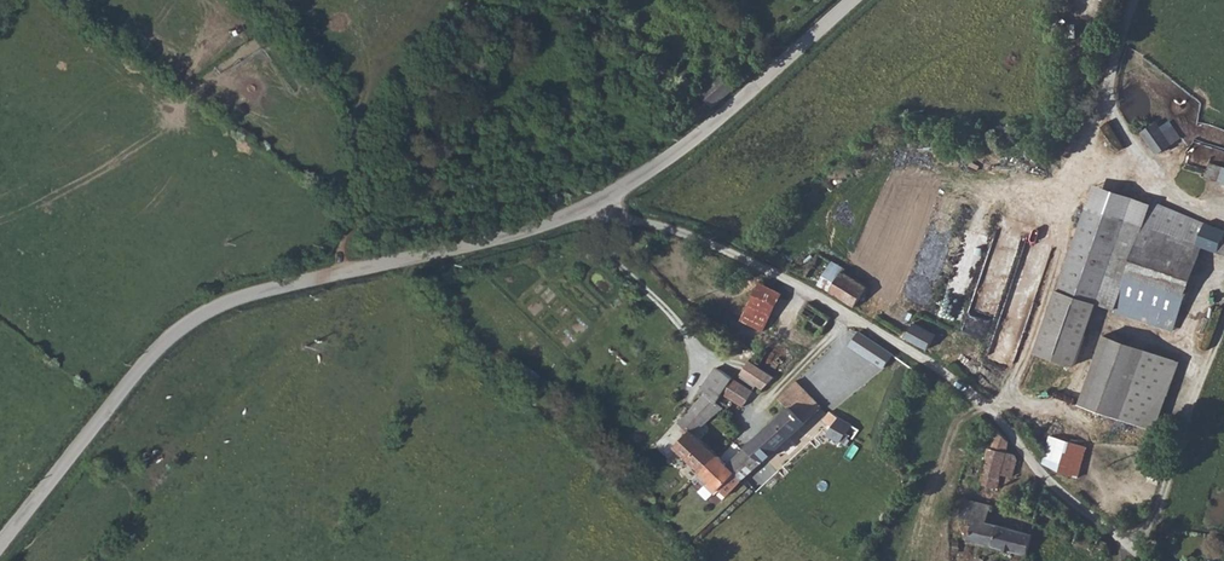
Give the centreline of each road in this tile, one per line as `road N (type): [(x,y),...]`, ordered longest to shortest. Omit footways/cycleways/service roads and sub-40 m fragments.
road 1 (unclassified): [(0,544),(146,360),(197,317),(254,293),(602,208)]
road 2 (residential): [(1122,560),(1107,528),(1048,481),(988,407),(914,351),(778,276),(602,208)]
road 3 (unclassified): [(602,208),(853,0)]
road 4 (track): [(252,0),(353,106),(357,156),(340,276)]

